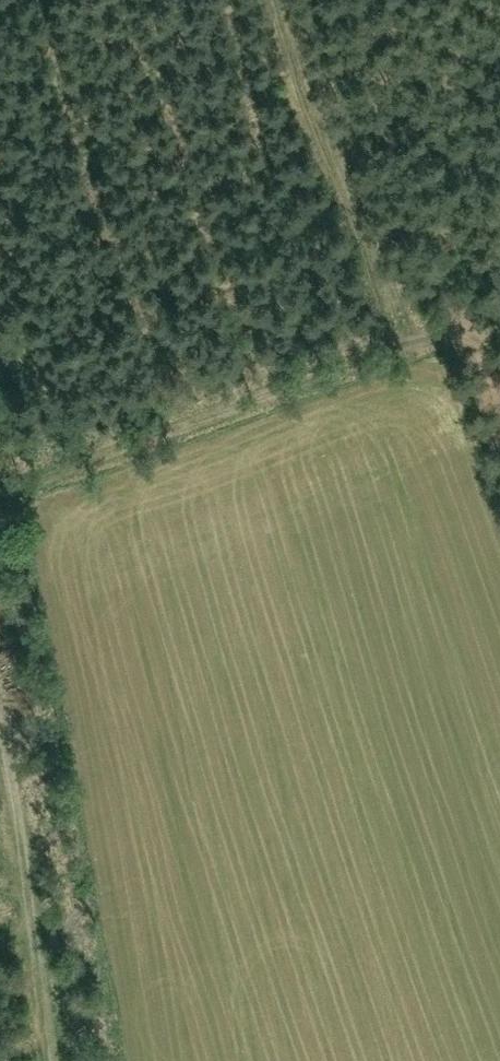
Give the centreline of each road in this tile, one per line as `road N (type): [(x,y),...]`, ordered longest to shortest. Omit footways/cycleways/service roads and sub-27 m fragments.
road 1 (track): [(499,405),(466,325),(438,329),(399,302),(285,0)]
road 2 (track): [(0,754),(59,1060)]

